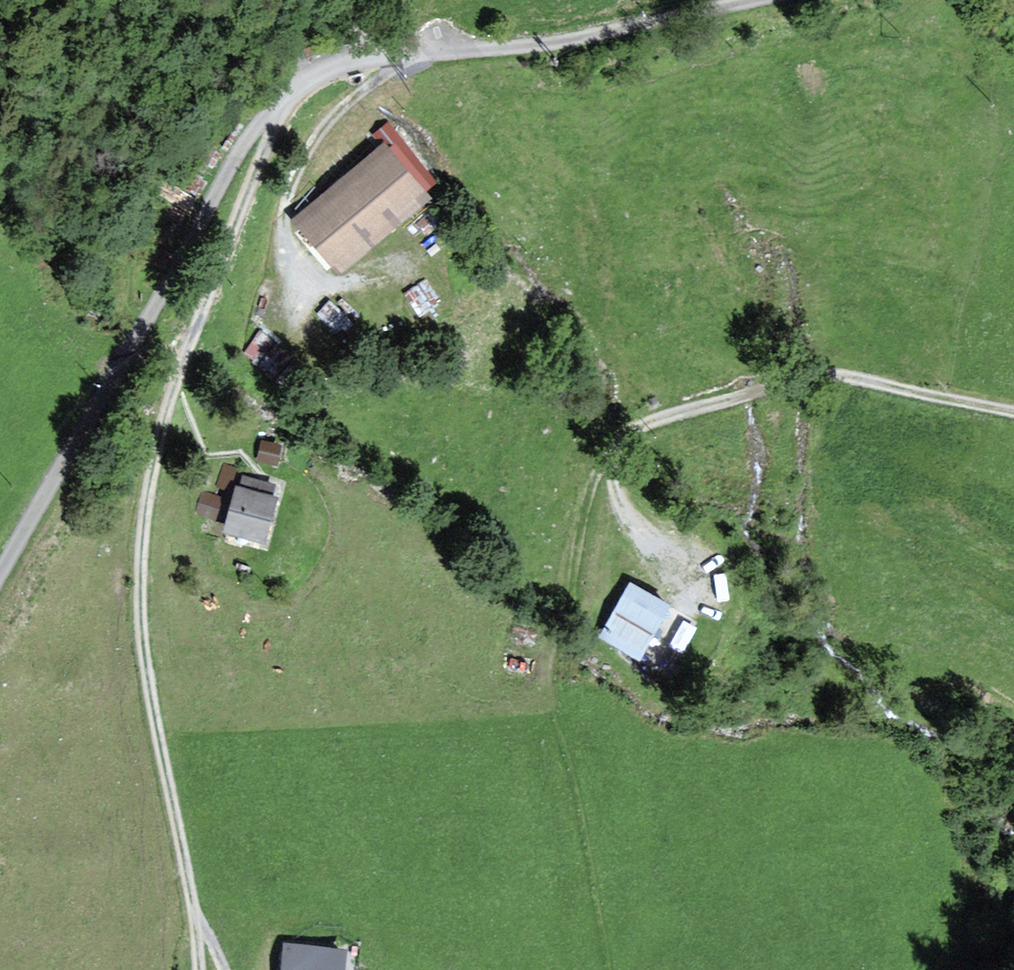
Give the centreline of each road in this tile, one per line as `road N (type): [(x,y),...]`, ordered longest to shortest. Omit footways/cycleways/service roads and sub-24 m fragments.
road 1 (track): [(1013,412),(830,374),(796,375),(646,423),(616,439),(600,460),(546,672),(607,969)]
road 2 (track): [(278,103),(168,395),(142,527),(141,659),(196,969)]
road 3 (unclassified): [(278,103),(229,164),(103,404),(0,572)]
road 4 (residential): [(764,0),(601,36),(337,68),(278,103)]
road 5 (track): [(689,583),(626,507),(609,449)]

